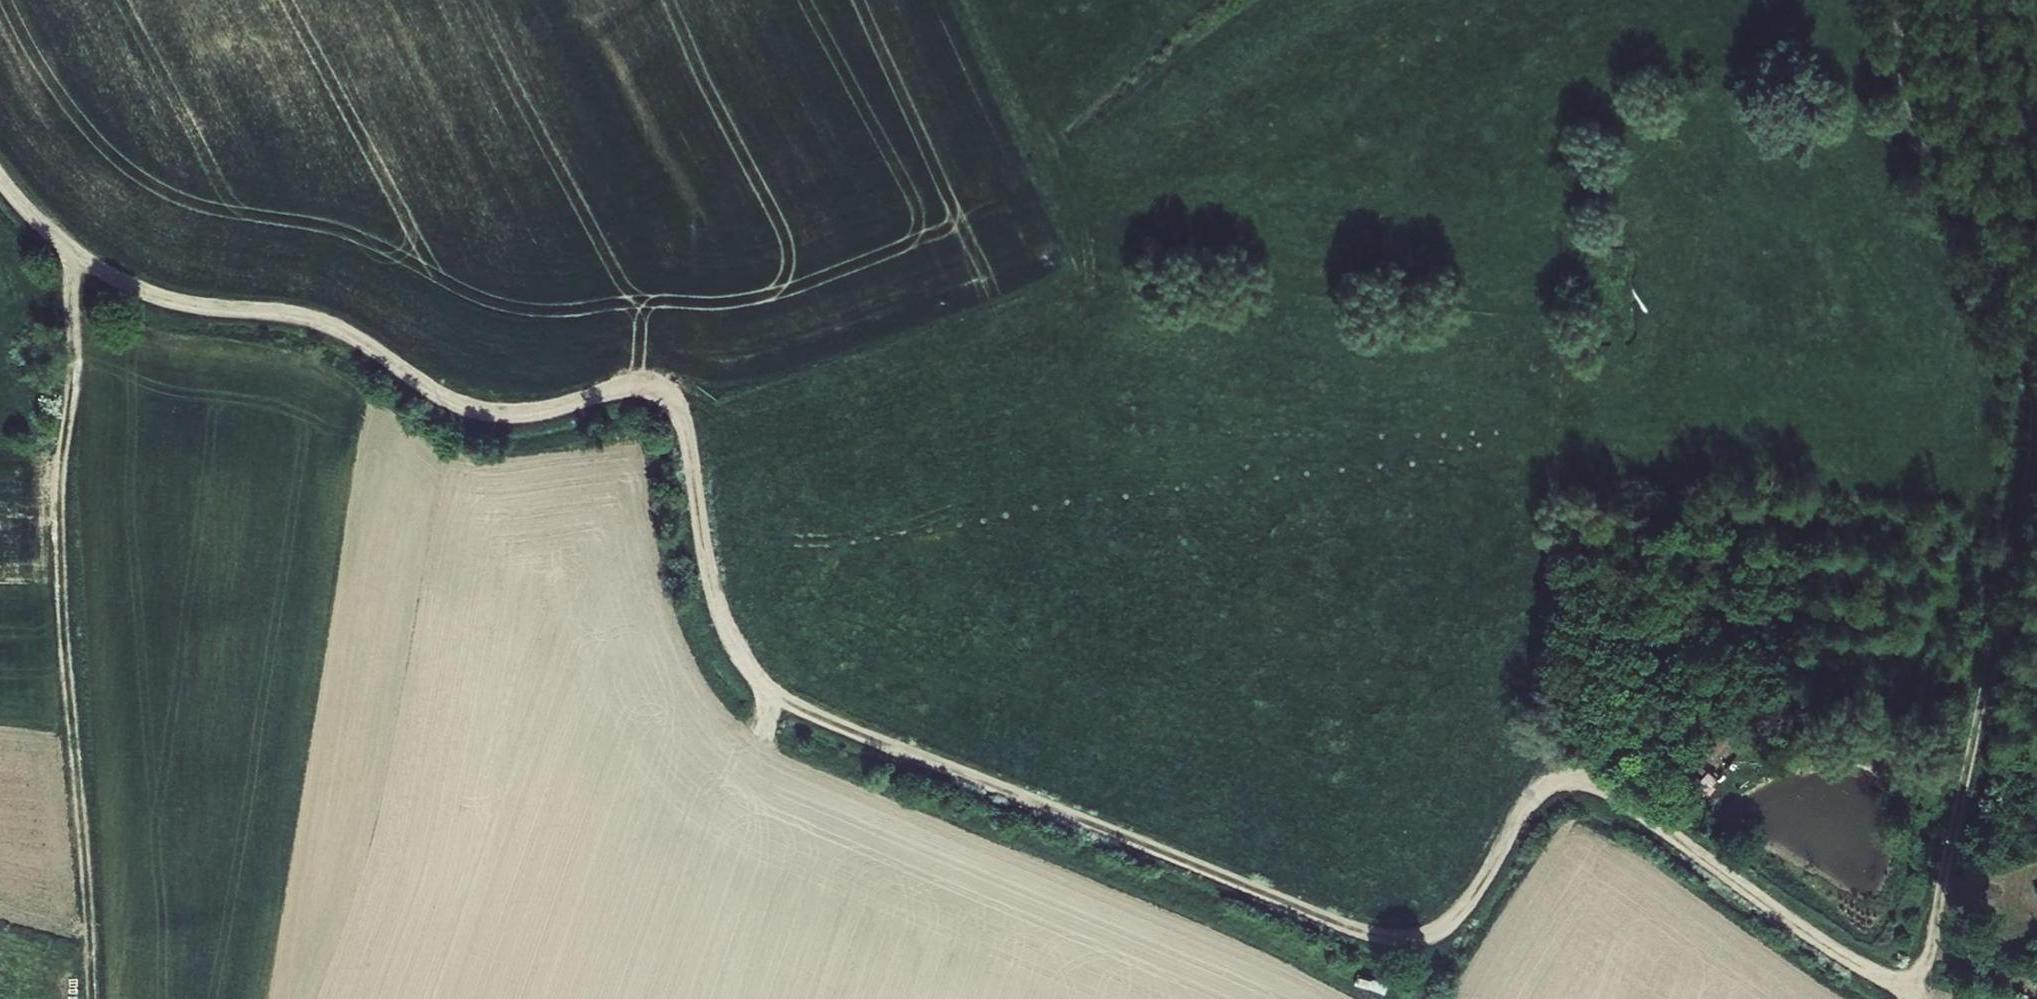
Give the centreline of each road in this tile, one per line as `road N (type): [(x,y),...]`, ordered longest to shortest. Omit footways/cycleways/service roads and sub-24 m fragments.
road 1 (track): [(62,239),(77,356),(60,460),(62,606),(93,998)]
road 2 (track): [(1907,0),(1922,101),(1988,250),(2027,381),(2033,444)]

